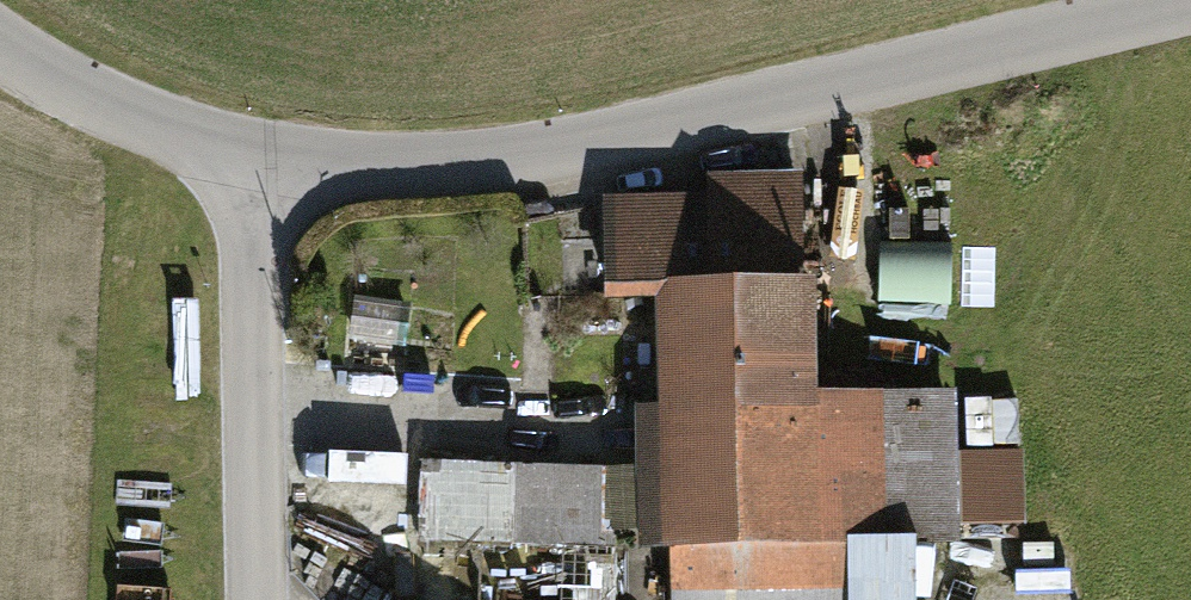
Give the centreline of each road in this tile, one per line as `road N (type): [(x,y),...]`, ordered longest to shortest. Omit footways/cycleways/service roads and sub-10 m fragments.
road 1 (unclassified): [(239,153),(435,168),(635,136),(1190,3)]
road 2 (unclassified): [(261,599),(239,153)]
road 3 (unclassified): [(0,45),(108,109),(239,153)]

